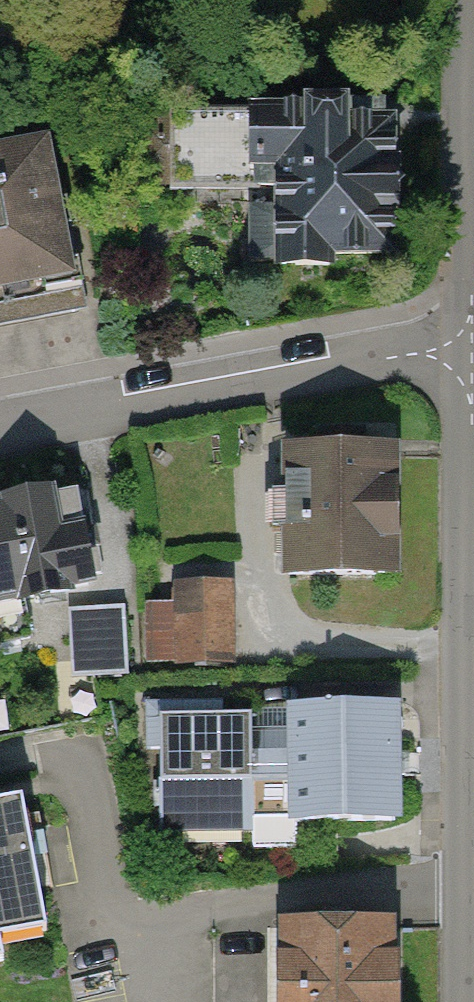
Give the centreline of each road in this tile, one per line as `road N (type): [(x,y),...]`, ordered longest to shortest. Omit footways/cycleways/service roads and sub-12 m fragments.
road 1 (residential): [(465,335),(472,1001)]
road 2 (residential): [(465,335),(0,424)]
road 3 (residential): [(469,0),(465,335)]

